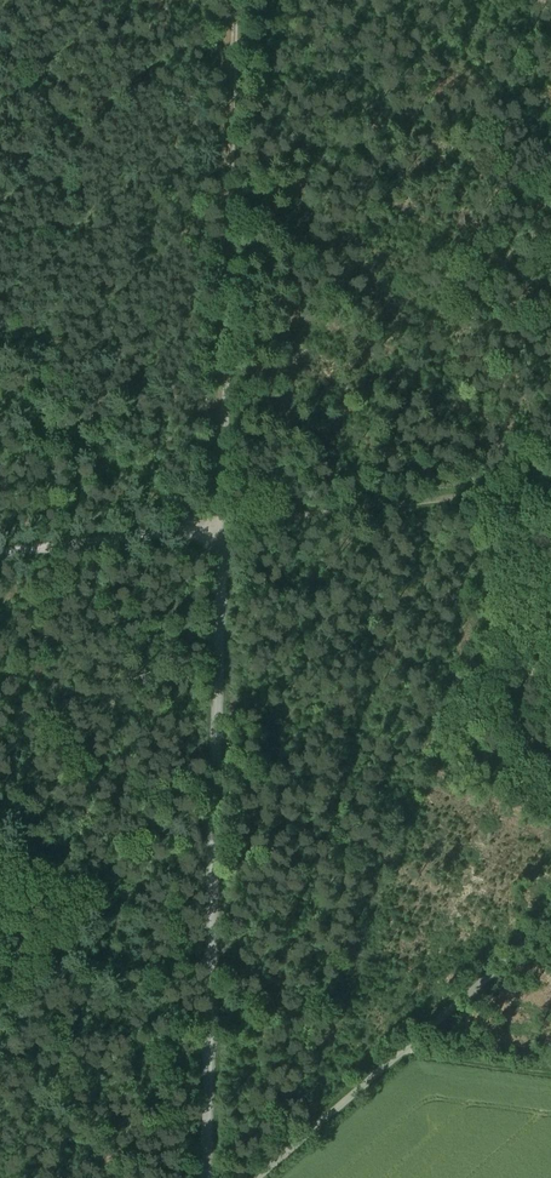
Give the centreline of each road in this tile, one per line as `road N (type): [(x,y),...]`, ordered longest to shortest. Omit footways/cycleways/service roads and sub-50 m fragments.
road 1 (track): [(205,1177),(221,527)]
road 2 (track): [(221,527),(234,0)]
road 3 (unclassified): [(550,919),(257,1177)]
road 4 (track): [(221,527),(550,487)]
road 5 (track): [(221,527),(178,509),(0,398)]
road 6 (track): [(221,527),(0,554)]

